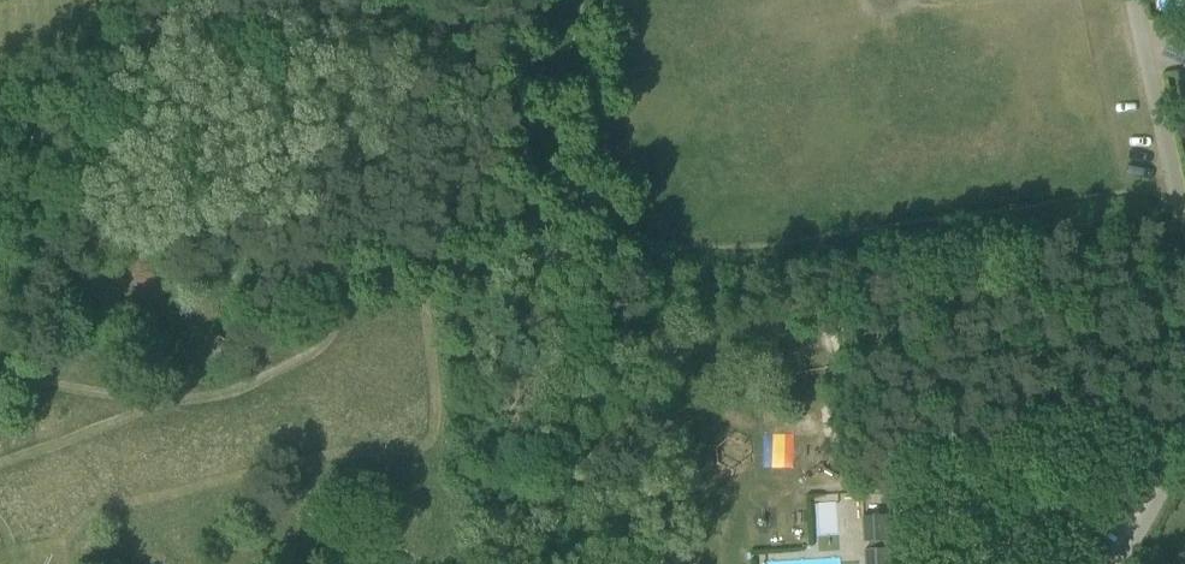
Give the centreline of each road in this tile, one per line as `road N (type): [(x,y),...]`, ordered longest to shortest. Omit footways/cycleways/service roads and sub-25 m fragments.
road 1 (residential): [(1184,418),(1112,563)]

